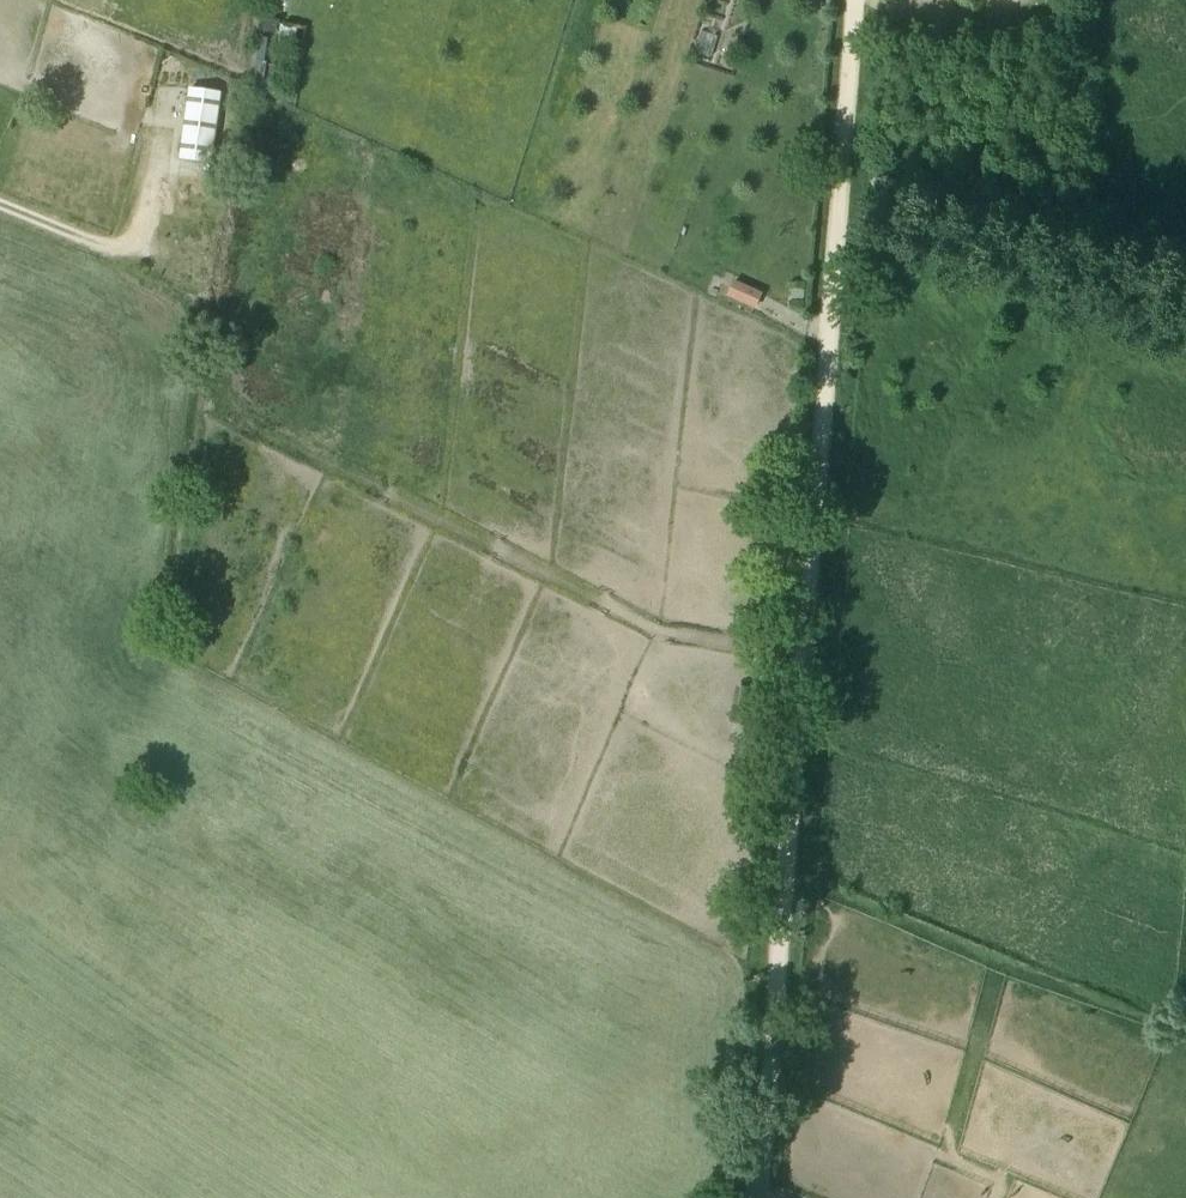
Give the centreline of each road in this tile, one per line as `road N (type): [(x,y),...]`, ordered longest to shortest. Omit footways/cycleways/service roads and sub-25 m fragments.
road 1 (track): [(858,8),(753,1195)]
road 2 (track): [(0,204),(106,246),(137,242),(172,90)]

